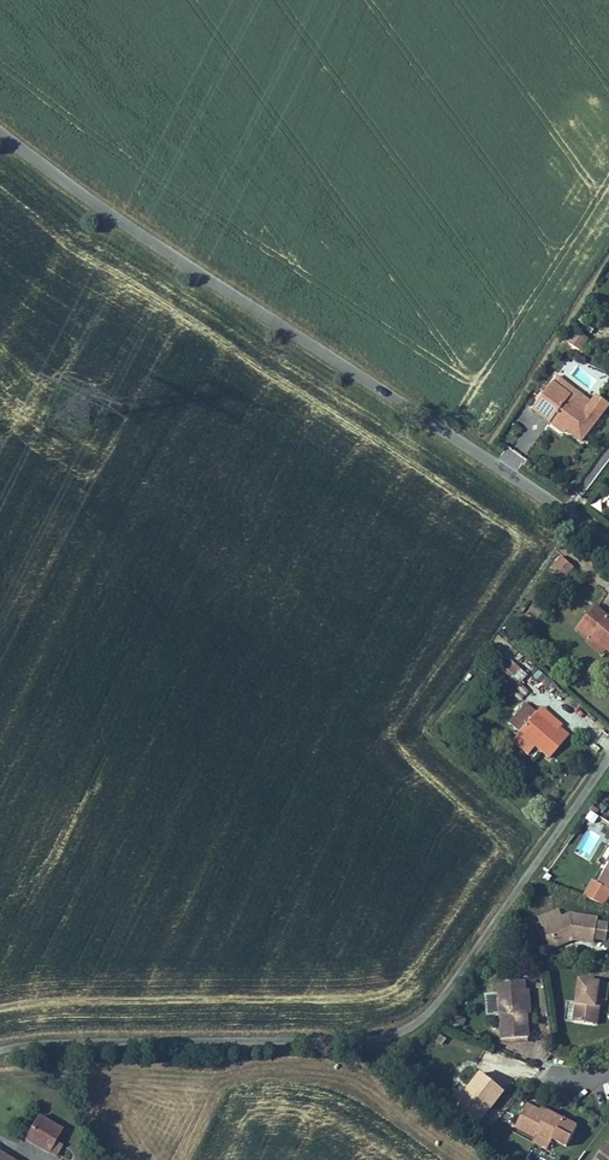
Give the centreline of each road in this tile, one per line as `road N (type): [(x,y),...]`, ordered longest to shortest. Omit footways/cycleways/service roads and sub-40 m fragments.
road 1 (residential): [(0,1051),(346,1041),(404,1031),(432,1010),(608,756)]
road 2 (unclassified): [(0,134),(98,208),(505,471),(608,550)]

